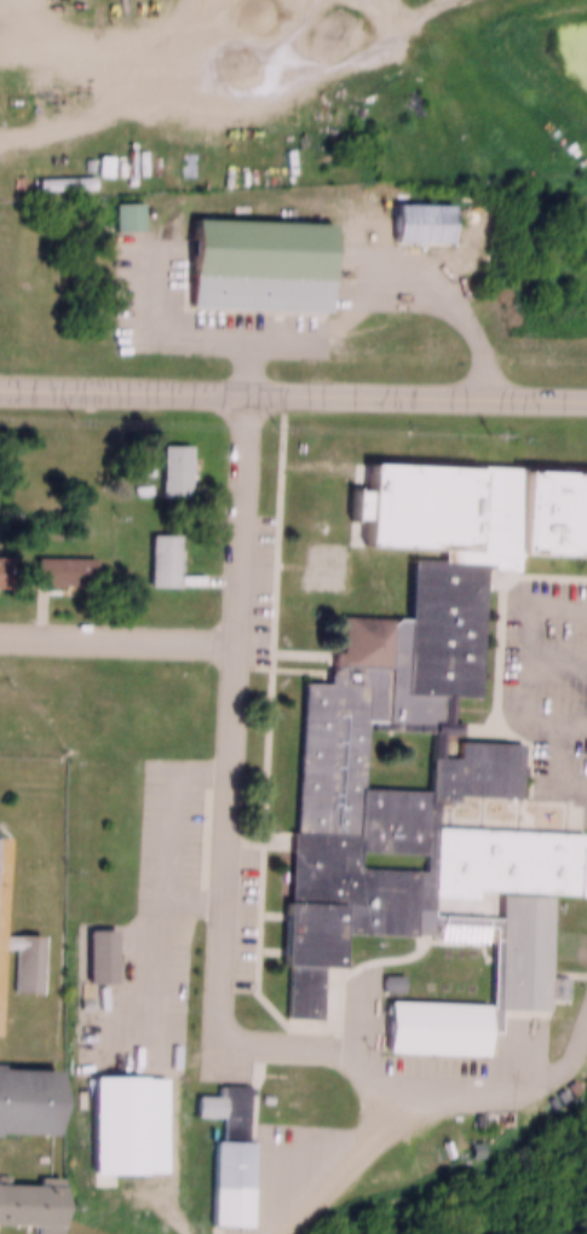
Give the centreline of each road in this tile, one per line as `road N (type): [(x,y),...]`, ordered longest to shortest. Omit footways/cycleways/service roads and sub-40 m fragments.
road 1 (residential): [(243,386),(225,1042)]
road 2 (tertiary): [(586,394),(0,382)]
road 3 (residential): [(0,630),(240,639)]
road 4 (residential): [(276,1233),(404,1084)]

